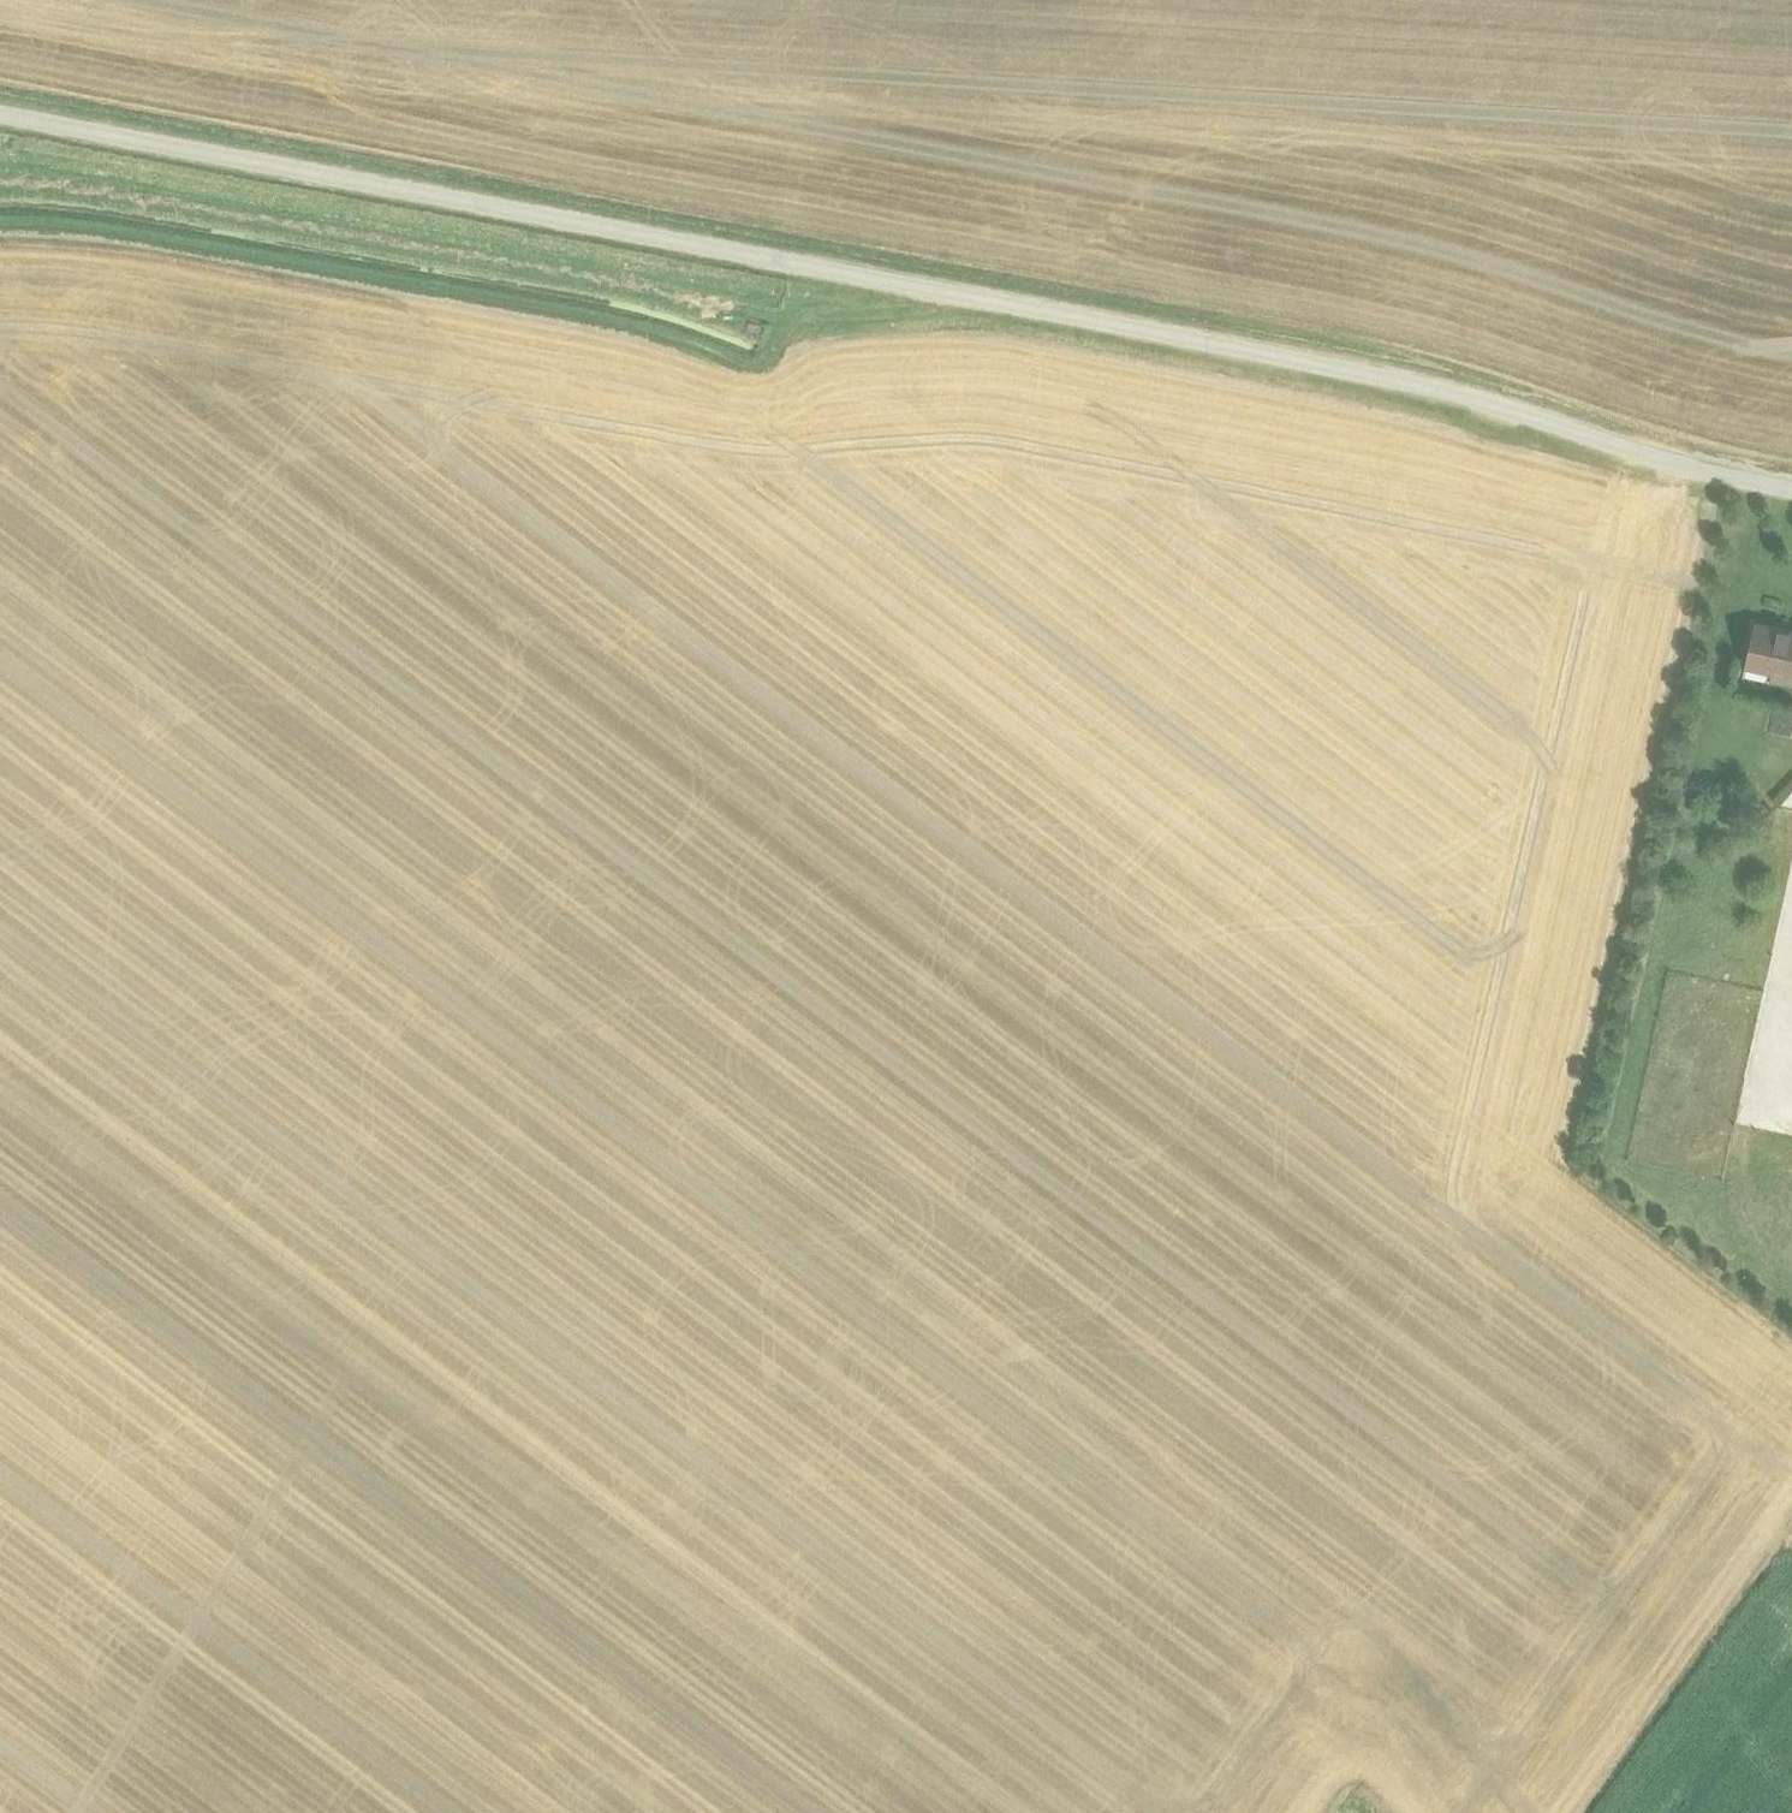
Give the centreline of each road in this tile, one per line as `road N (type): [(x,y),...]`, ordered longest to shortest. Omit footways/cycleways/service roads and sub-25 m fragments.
road 1 (unclassified): [(1791,493),(1714,477),(1463,397),(1190,335),(0,119)]

